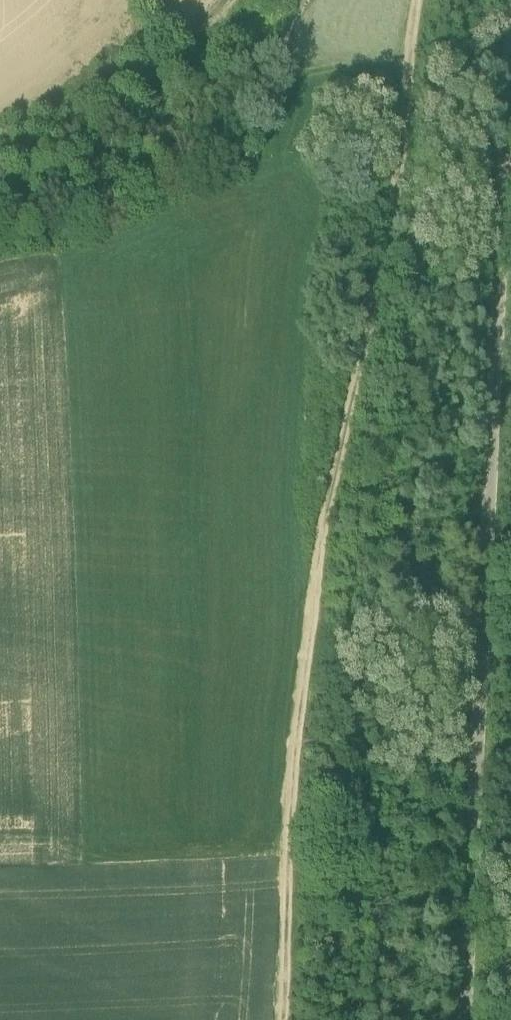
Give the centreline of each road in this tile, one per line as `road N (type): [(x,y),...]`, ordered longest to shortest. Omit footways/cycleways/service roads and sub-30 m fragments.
road 1 (unclassified): [(464,1019),(507,0)]
road 2 (track): [(278,1019),(293,742),(316,554),(381,268),(402,97)]

